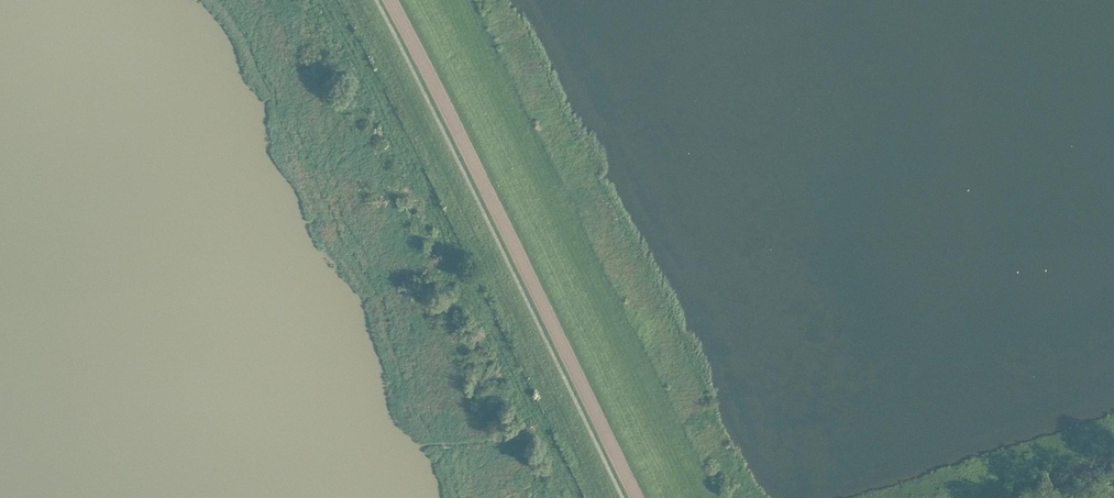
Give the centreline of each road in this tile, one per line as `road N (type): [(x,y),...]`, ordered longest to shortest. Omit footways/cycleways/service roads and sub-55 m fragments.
road 1 (tertiary): [(634,497),(388,0)]

